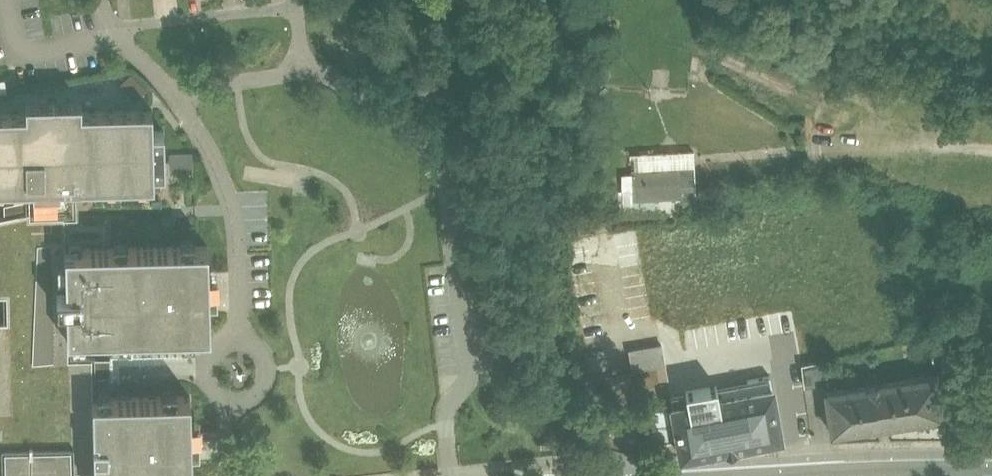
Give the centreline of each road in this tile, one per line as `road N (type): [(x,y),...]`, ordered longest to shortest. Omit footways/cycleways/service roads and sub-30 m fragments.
road 1 (residential): [(110,32),(174,90),(306,72)]
road 2 (residential): [(110,32),(301,9)]
road 3 (secondary): [(991,473),(852,475)]

